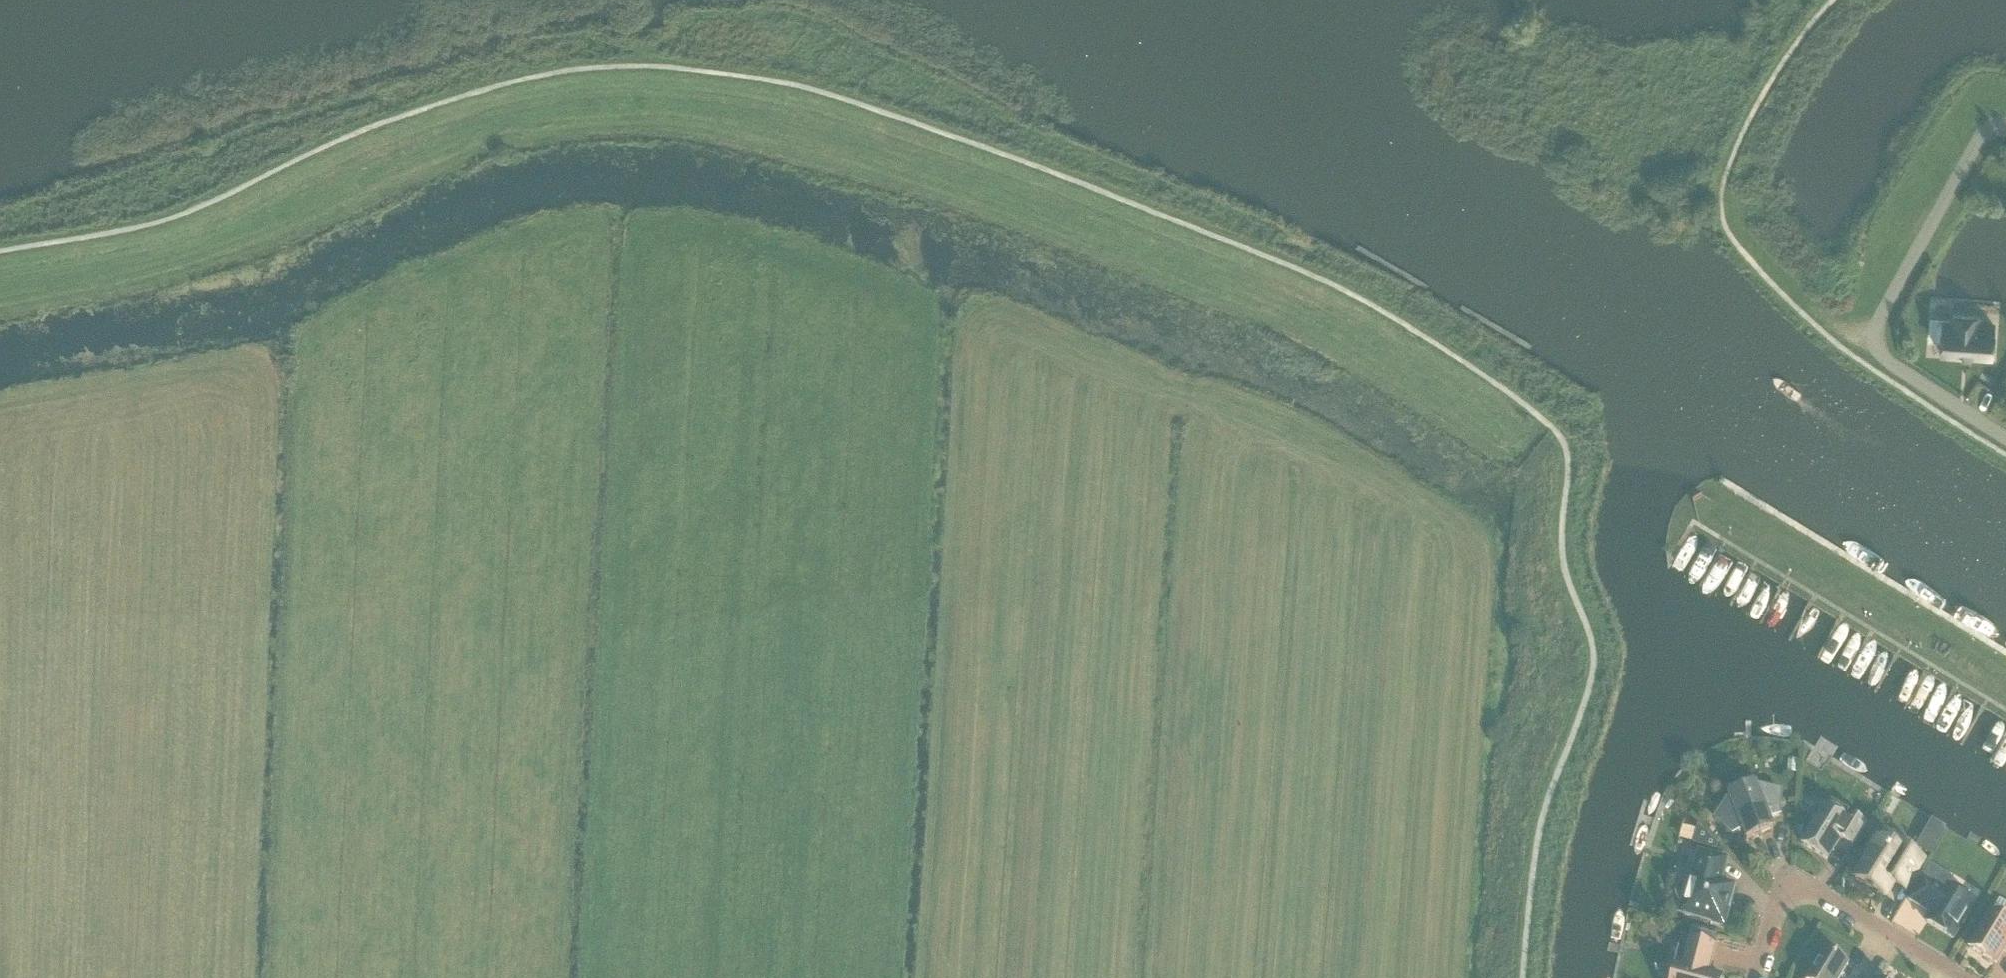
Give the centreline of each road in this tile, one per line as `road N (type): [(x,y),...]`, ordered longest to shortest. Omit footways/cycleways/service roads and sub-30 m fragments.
road 1 (residential): [(2005,436),(1874,353),(1872,333),(1983,133),(2005,127)]
road 2 (residential): [(1958,977),(1801,887),(1778,900),(1753,977)]

